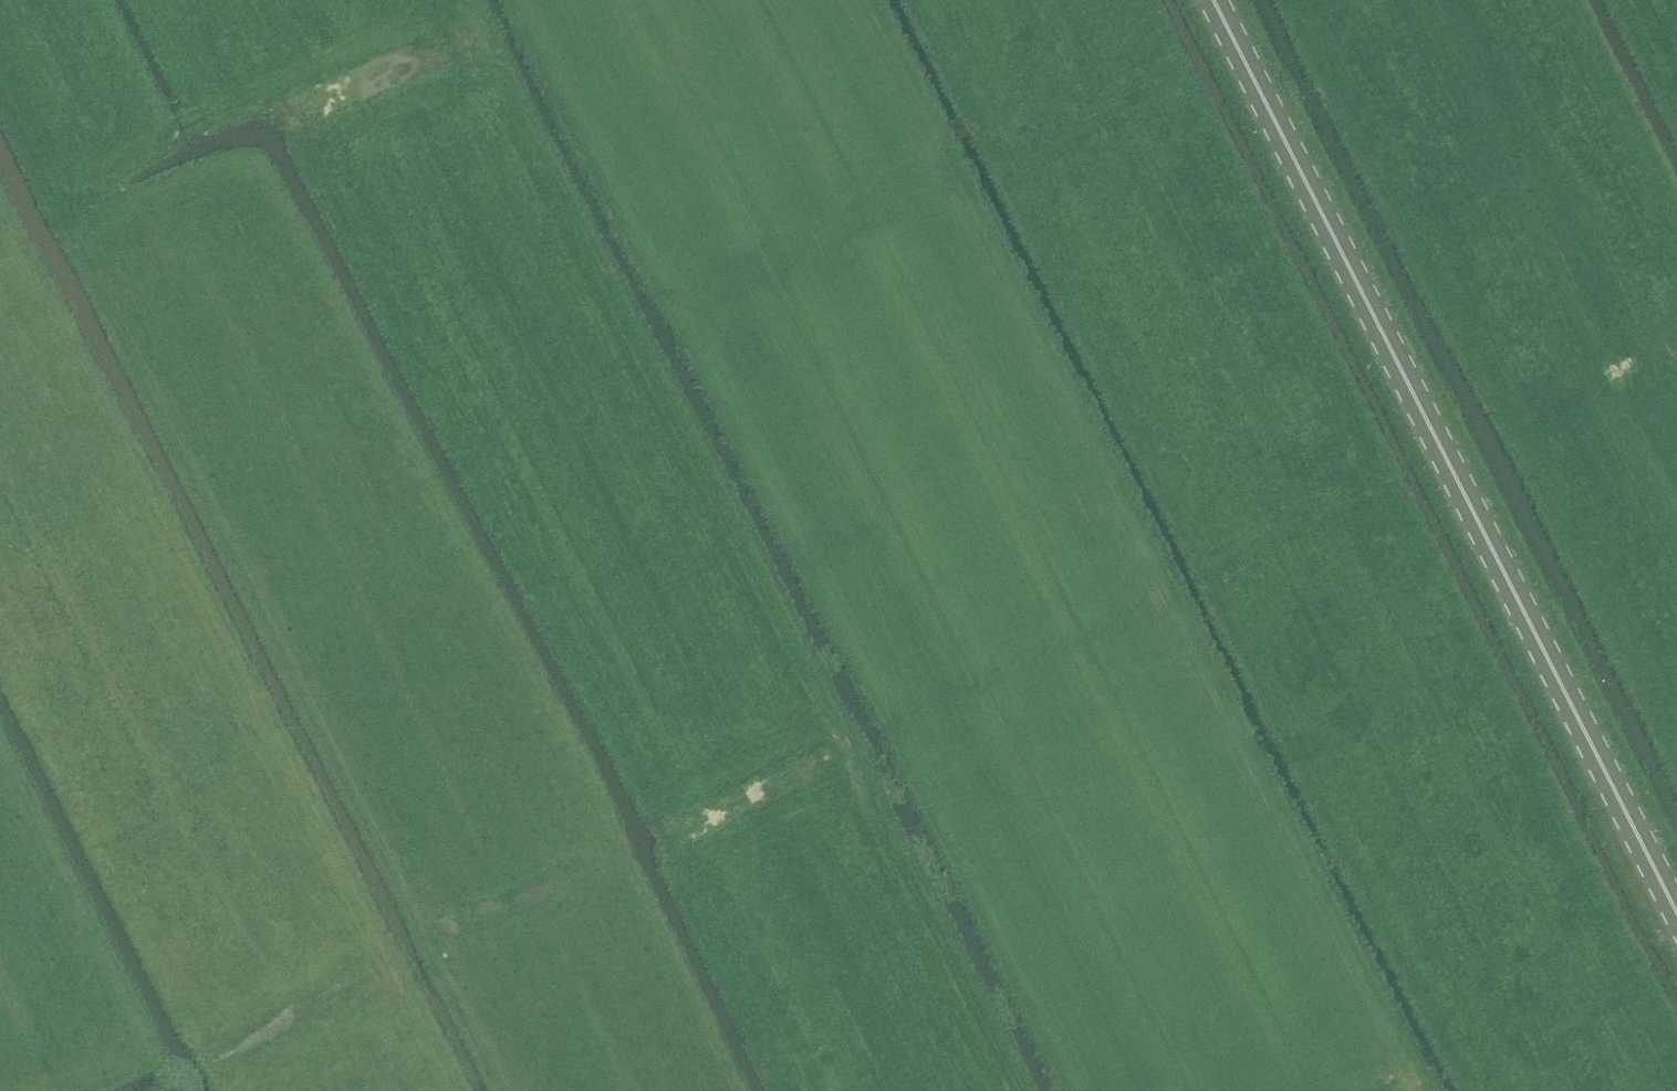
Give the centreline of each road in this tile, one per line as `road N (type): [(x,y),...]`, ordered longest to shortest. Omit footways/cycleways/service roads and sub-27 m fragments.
road 1 (primary): [(1676,914),(1214,0)]

